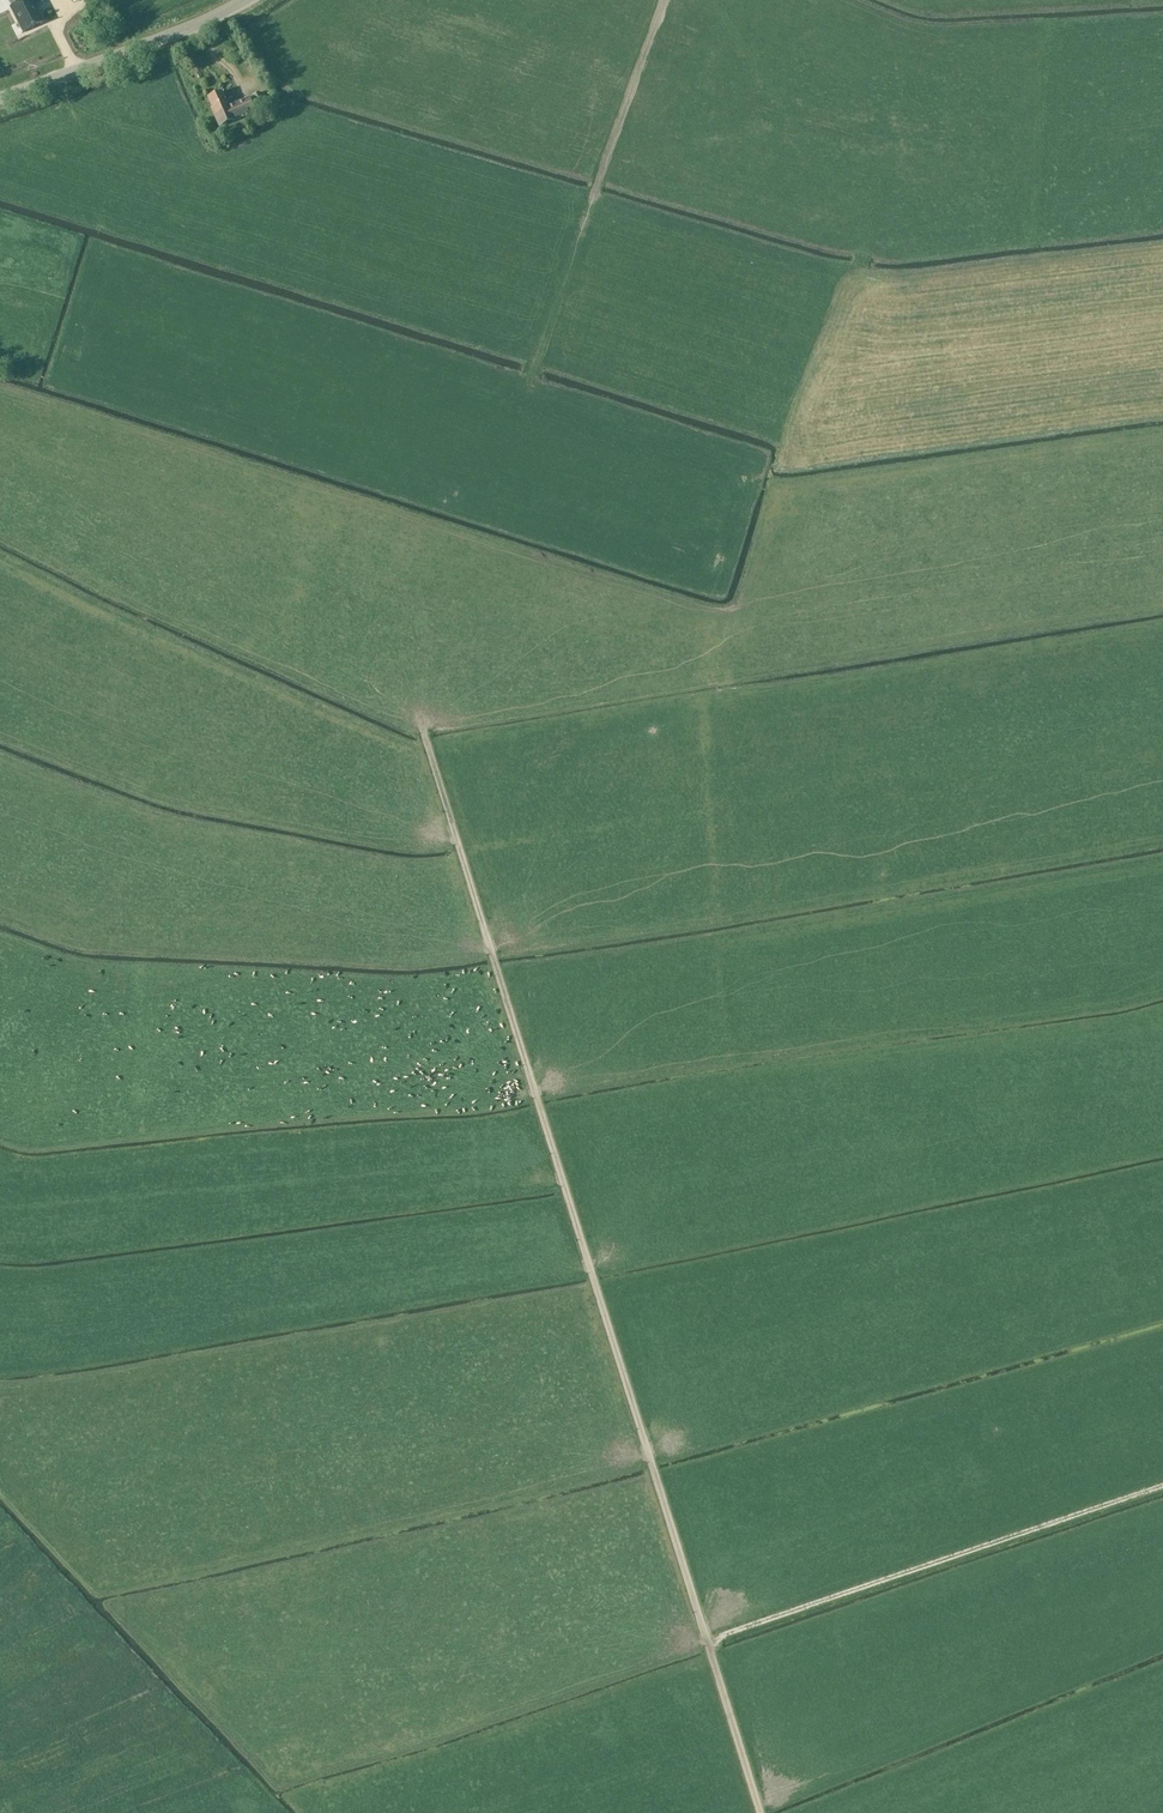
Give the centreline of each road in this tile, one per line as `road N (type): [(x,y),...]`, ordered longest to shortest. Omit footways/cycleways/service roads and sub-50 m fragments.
road 1 (tertiary): [(0,99),(245,0)]

